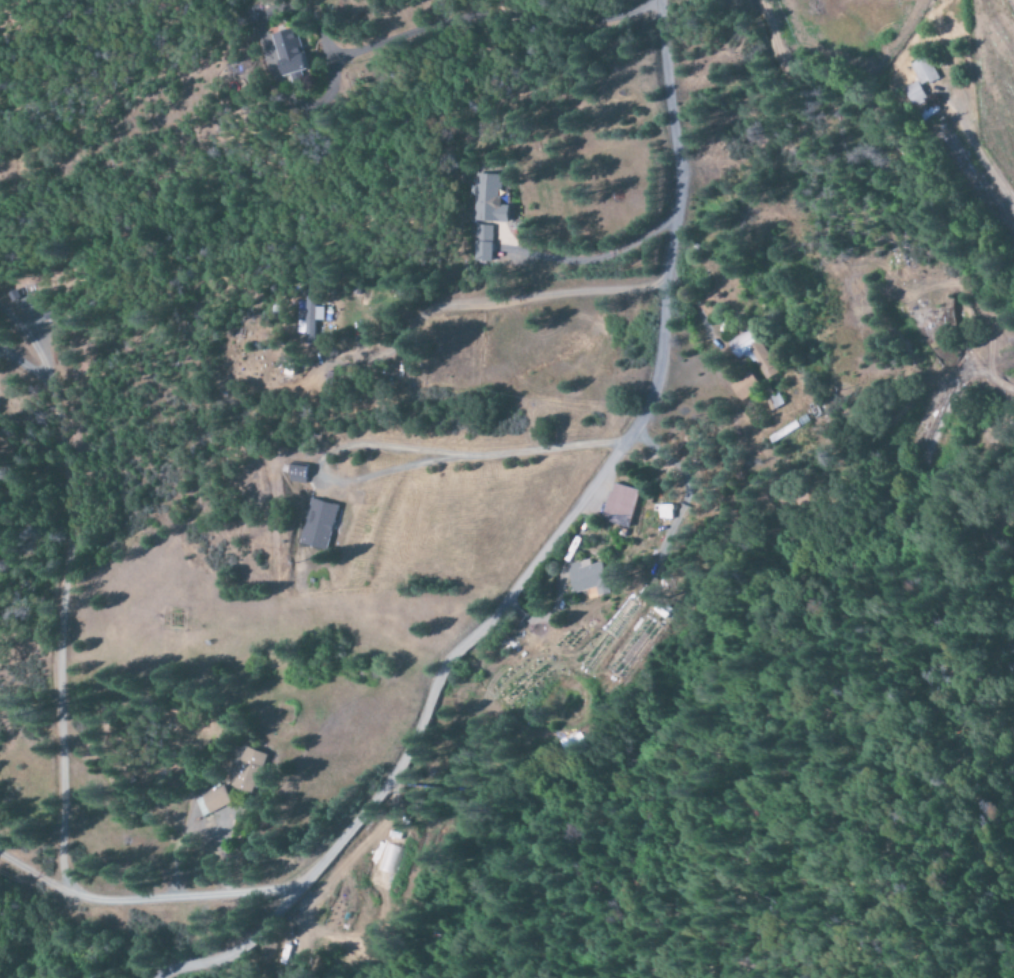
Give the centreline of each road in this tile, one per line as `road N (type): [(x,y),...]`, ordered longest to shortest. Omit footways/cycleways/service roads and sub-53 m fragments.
road 1 (residential): [(154,977),(254,942),(328,860),(411,752),(448,667),(509,602),(637,427),(658,370),(681,184),(661,0)]

